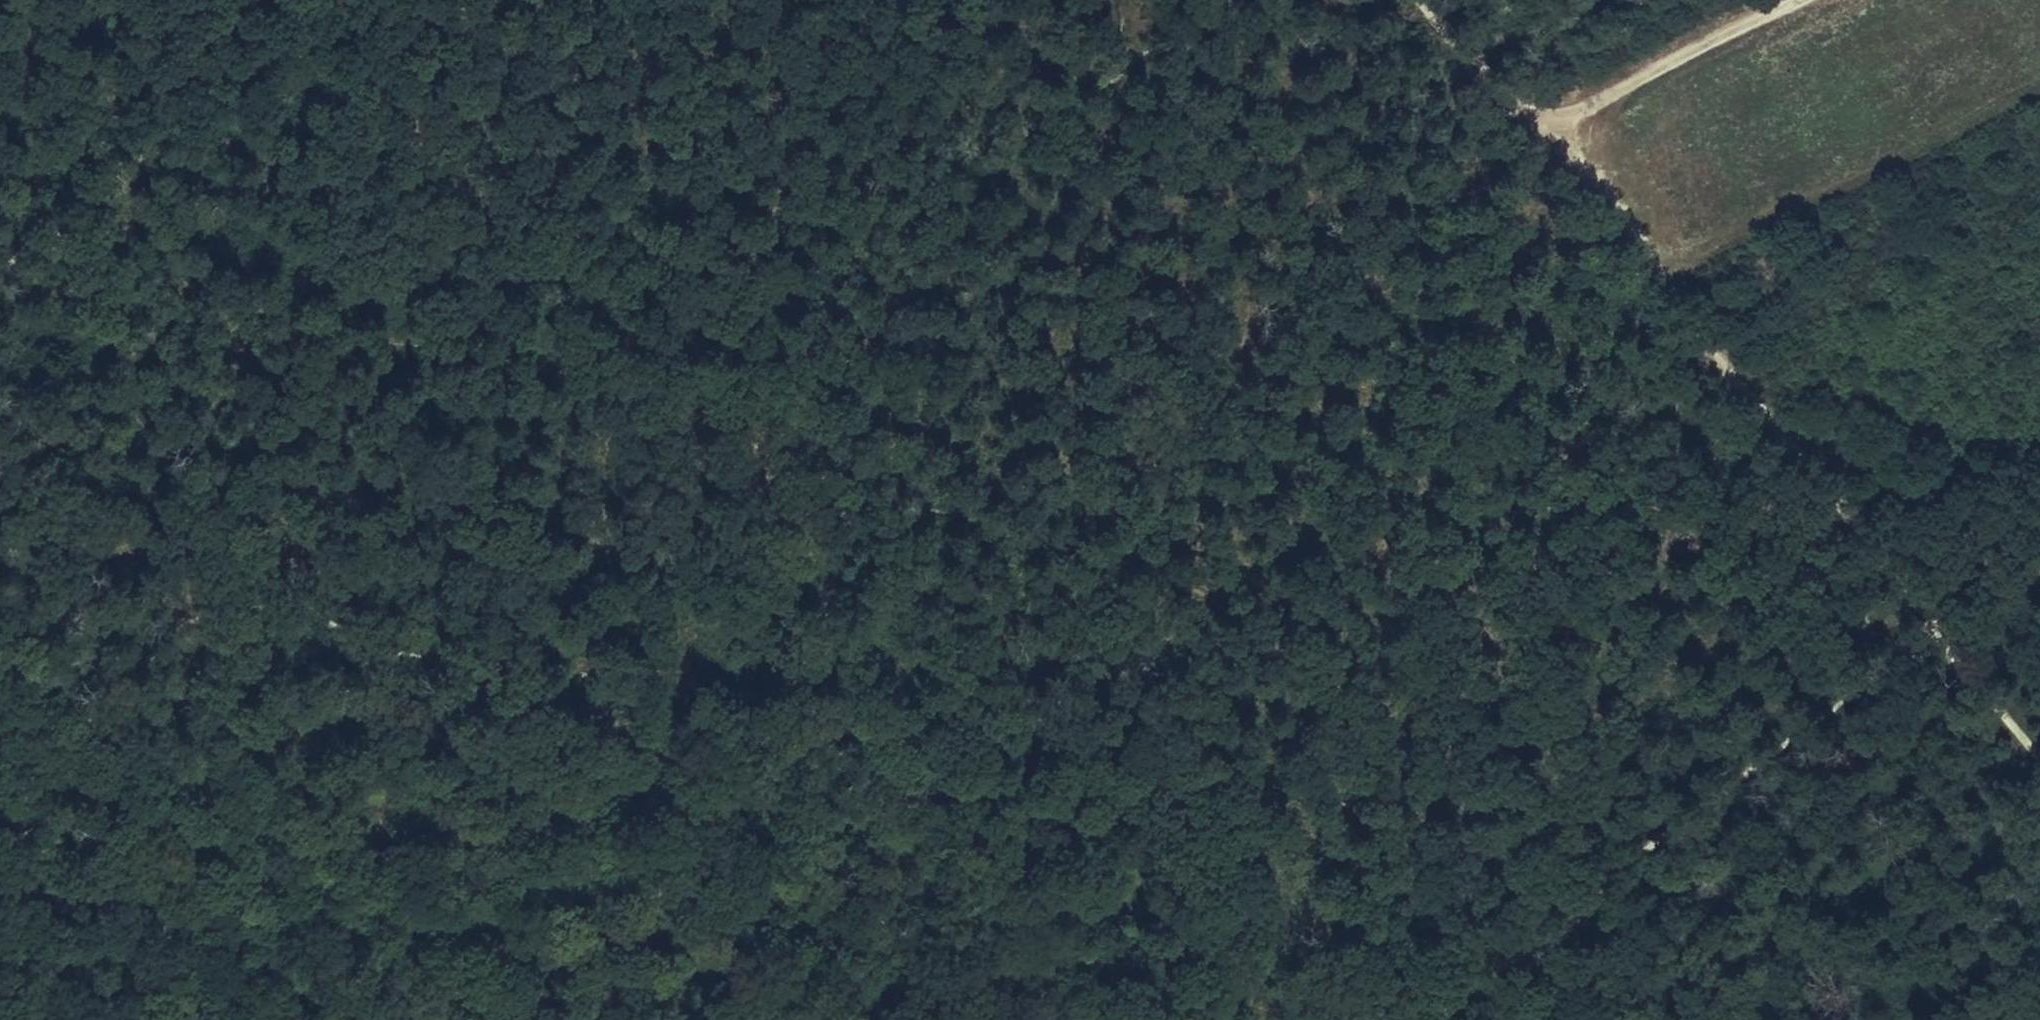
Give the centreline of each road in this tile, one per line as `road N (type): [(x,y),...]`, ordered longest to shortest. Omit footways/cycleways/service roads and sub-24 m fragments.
road 1 (track): [(1665,276),(2039,102)]
road 2 (track): [(1779,0),(1620,81),(1551,128)]
road 3 (track): [(1551,128),(1665,276)]
road 4 (track): [(1419,0),(1517,111),(1551,128)]

